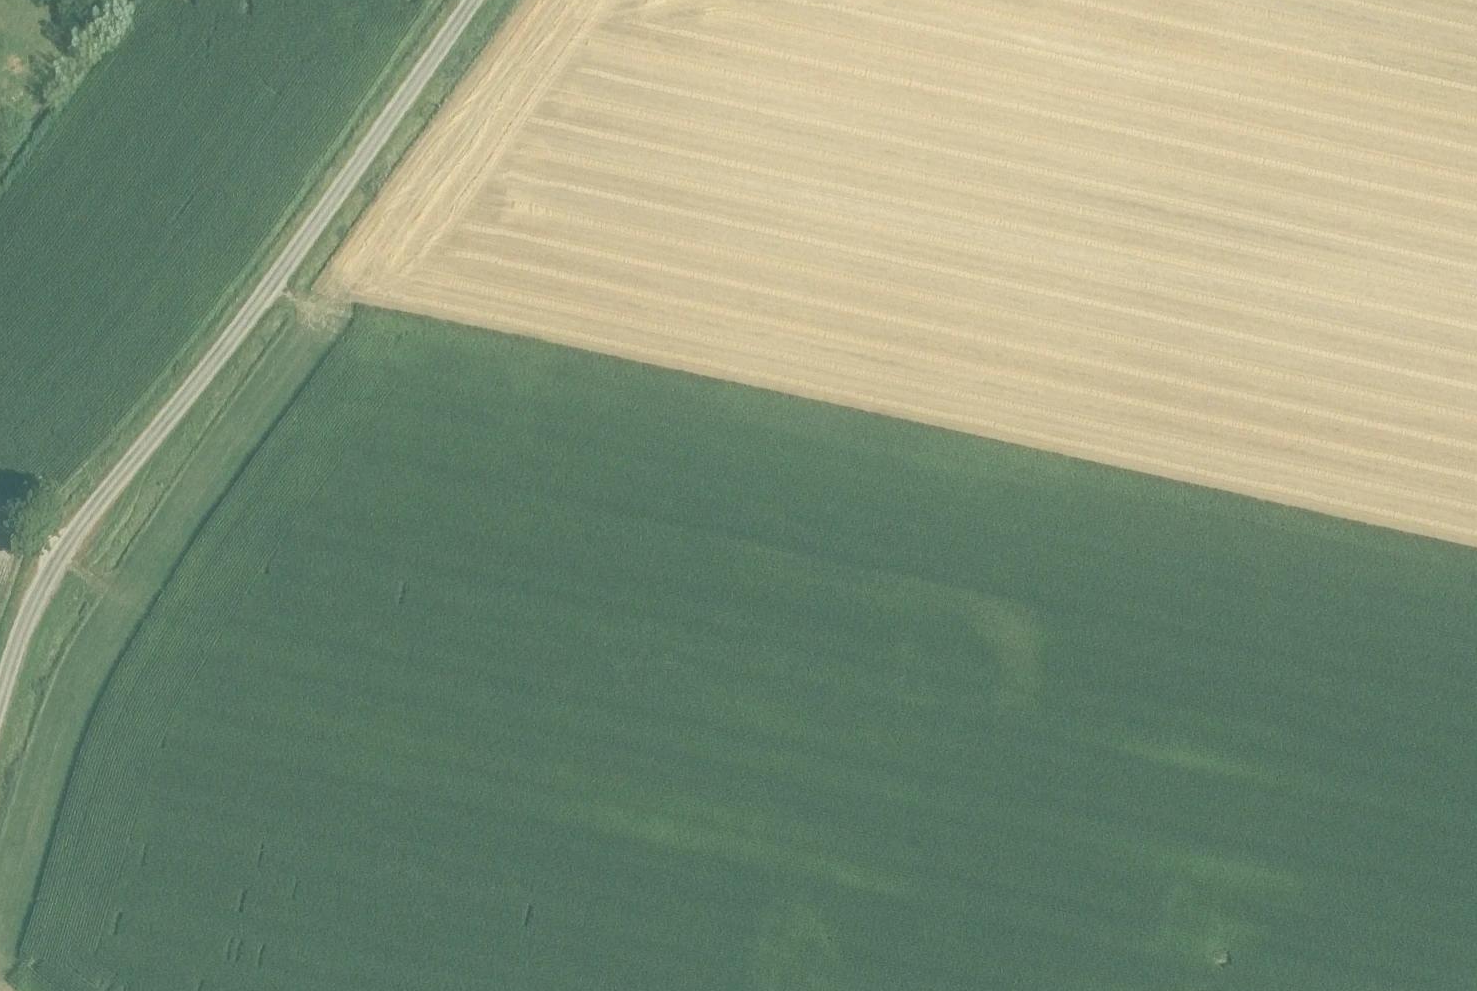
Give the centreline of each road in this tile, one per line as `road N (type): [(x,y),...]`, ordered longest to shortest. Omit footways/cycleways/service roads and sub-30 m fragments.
road 1 (unclassified): [(0,698),(57,551),(222,351),(473,0)]

